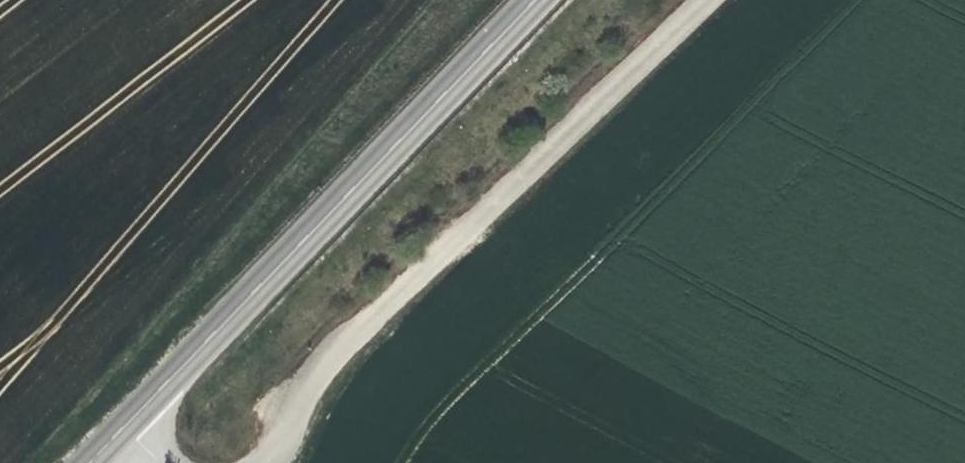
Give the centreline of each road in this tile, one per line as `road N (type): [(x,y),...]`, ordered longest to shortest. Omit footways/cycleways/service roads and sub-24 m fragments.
road 1 (secondary): [(90,462),(536,0)]
road 2 (track): [(698,0),(340,351),(268,462)]

